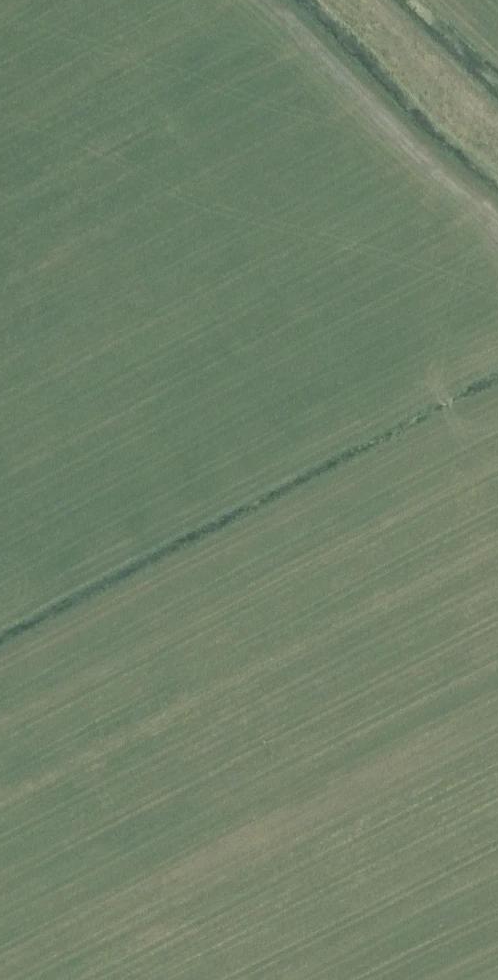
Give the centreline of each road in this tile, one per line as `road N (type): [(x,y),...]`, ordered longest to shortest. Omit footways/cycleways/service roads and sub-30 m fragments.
road 1 (track): [(497,132),(362,0)]

